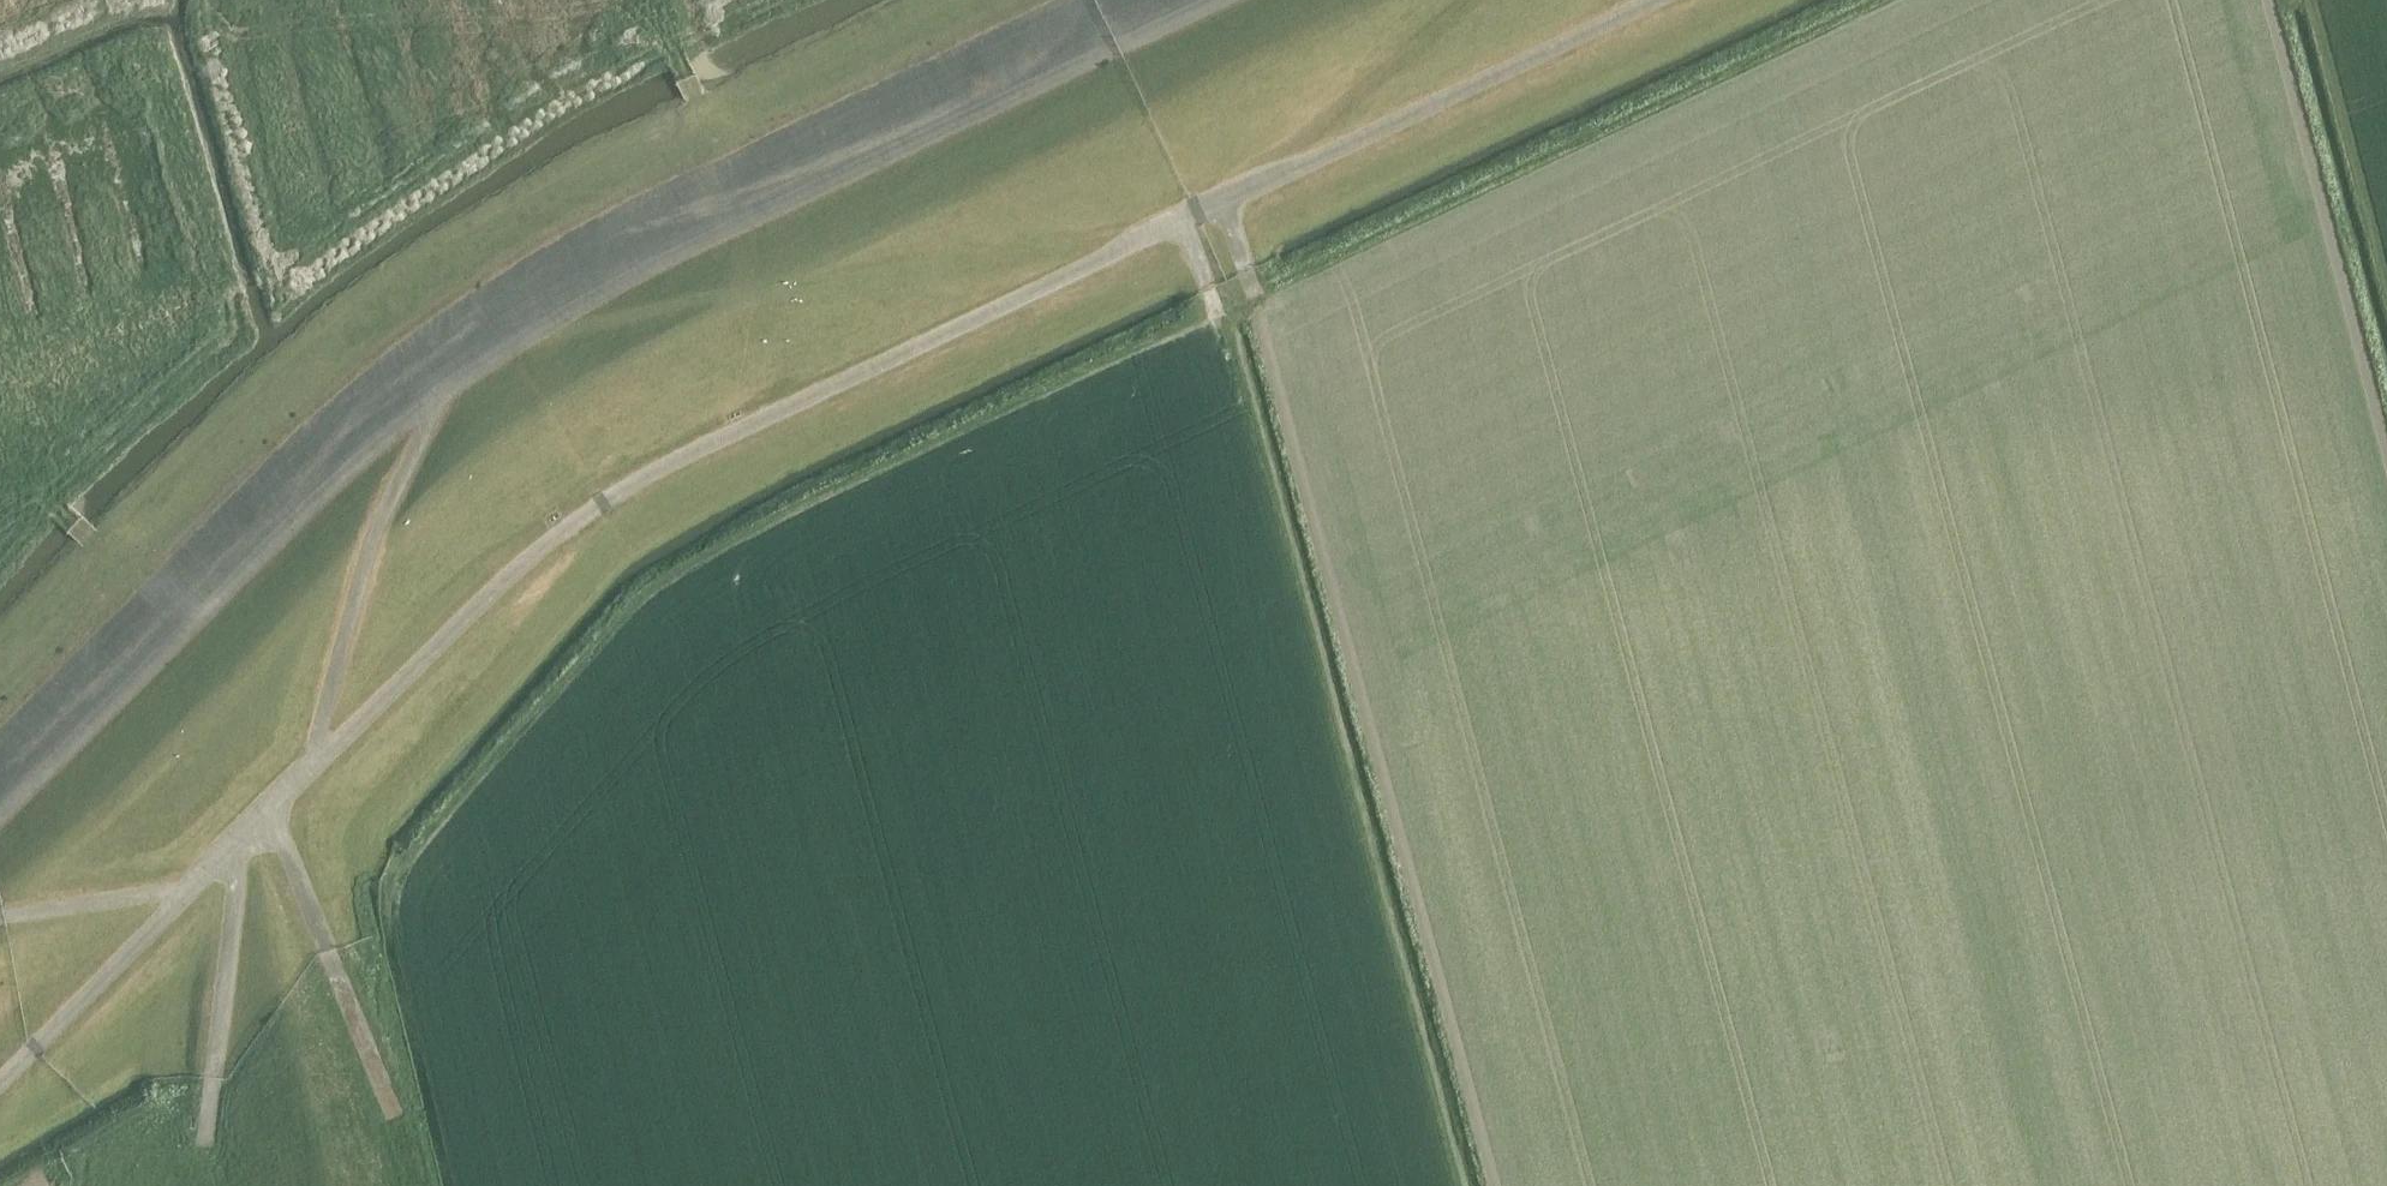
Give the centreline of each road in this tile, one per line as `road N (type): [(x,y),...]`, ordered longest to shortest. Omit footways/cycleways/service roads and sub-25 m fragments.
road 1 (track): [(552,316),(1159,230)]
road 2 (track): [(1463,0),(1259,182)]

